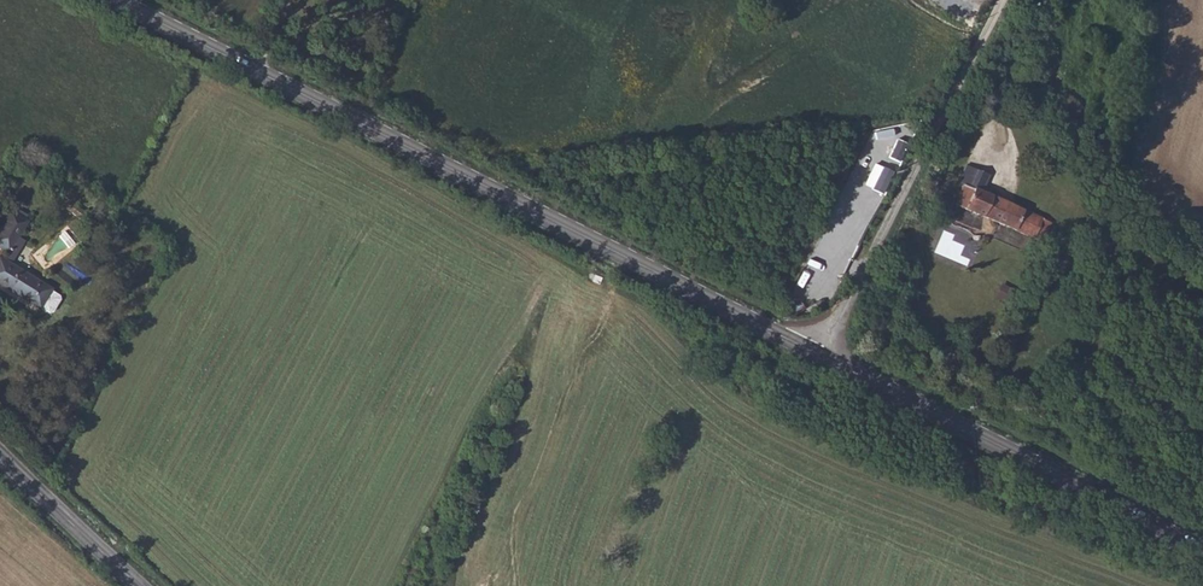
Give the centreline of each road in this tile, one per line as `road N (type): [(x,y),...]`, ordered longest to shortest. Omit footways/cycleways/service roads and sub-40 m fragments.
road 1 (secondary): [(822,354),(115,0)]
road 2 (secondary): [(1202,556),(822,354)]
road 3 (unclassified): [(822,354),(1007,0)]
road 4 (secondary): [(0,454),(134,585)]

